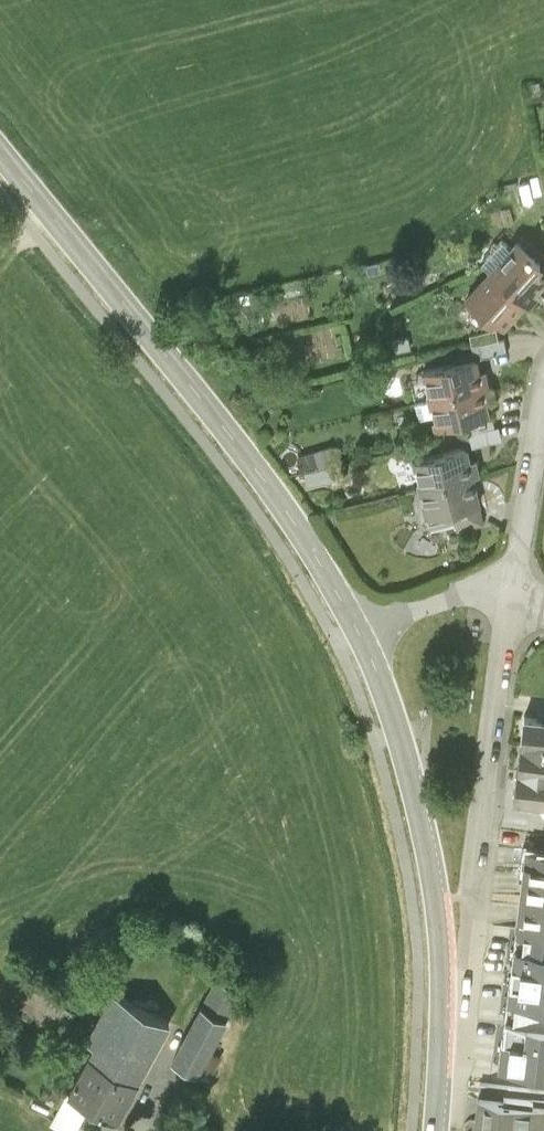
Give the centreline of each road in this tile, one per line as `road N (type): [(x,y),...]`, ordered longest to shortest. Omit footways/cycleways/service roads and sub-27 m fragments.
road 1 (tertiary): [(0,150),(278,501),(357,630)]
road 2 (residential): [(443,1016),(466,968),(521,587)]
road 3 (tertiary): [(357,630),(418,804),(435,896),(443,1016)]
road 4 (residential): [(521,587),(486,583),(357,630)]
road 5 (residential): [(543,430),(521,587)]

